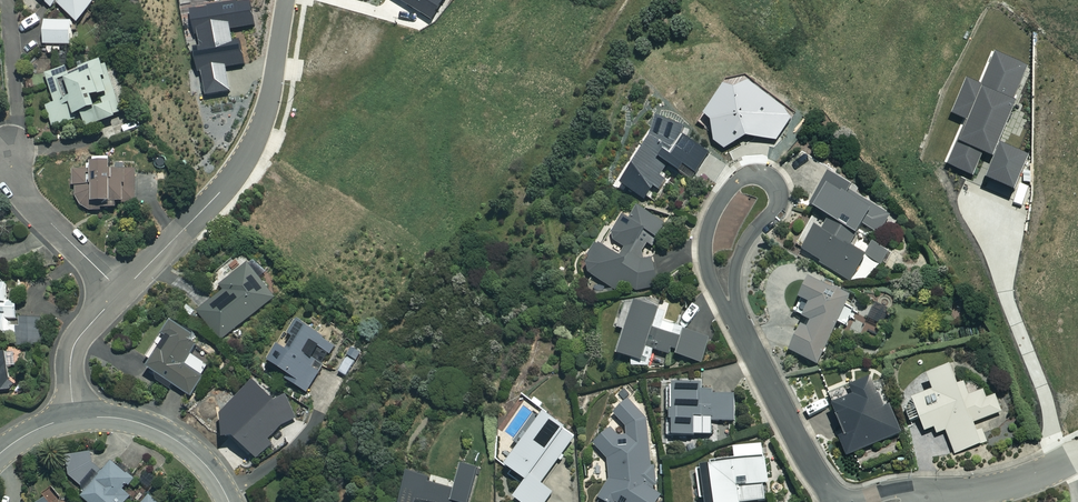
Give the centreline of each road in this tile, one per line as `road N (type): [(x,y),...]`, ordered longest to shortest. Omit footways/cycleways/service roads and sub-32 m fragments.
road 1 (residential): [(122,291),(220,193),(252,148),(269,103),(286,0)]
road 2 (residential): [(737,326),(712,283),(706,235),(734,183),(759,174),(776,186),(777,205),(746,241),(735,298)]
road 3 (residential): [(836,501),(737,326)]
road 4 (residential): [(73,419),(122,419),(168,435),(208,468),(229,501)]
road 5 (residential): [(122,291),(27,197),(11,152)]
road 6 (residential): [(922,497),(1015,484),(1077,455)]
road 7 (residential): [(73,419),(74,345),(122,291)]

